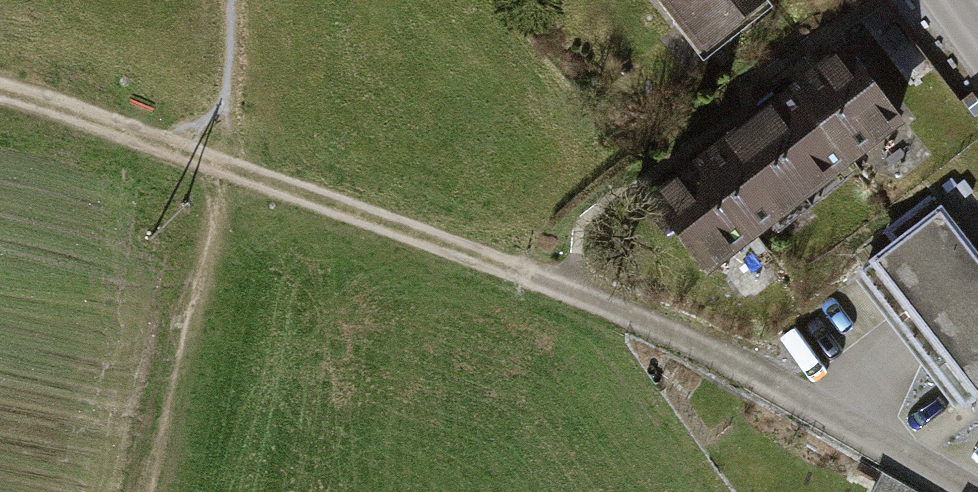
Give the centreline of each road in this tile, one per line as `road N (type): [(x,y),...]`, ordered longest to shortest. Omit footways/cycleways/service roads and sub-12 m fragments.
road 1 (track): [(0,91),(682,339)]
road 2 (track): [(141,491),(215,171)]

